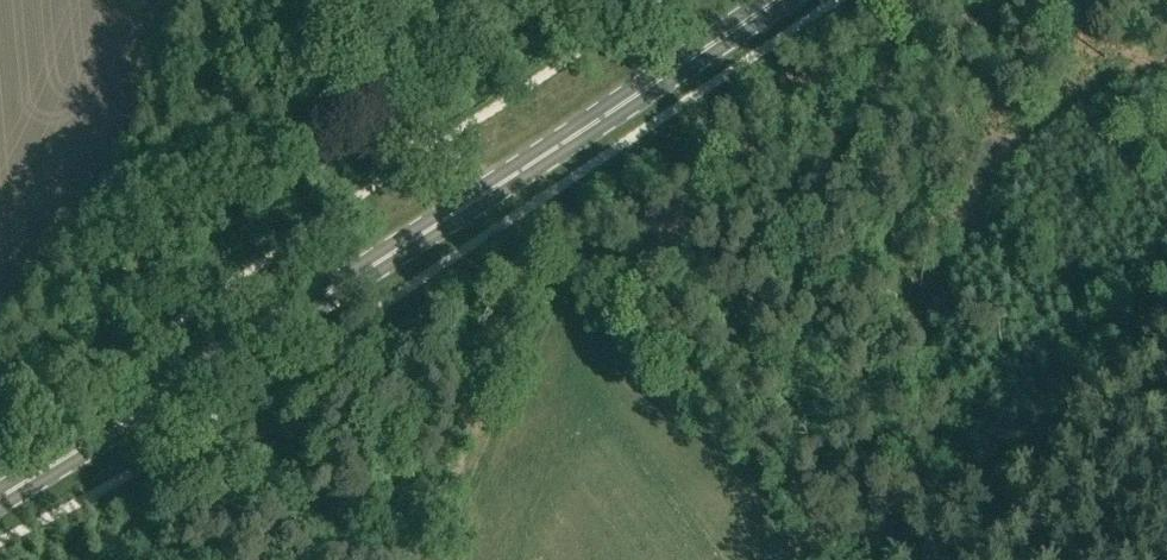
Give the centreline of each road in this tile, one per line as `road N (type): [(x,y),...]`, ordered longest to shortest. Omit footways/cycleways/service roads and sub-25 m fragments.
road 1 (primary): [(0,497),(775,0)]
road 2 (track): [(1166,315),(935,493),(852,539),(522,167)]
road 3 (track): [(349,0),(360,89),(387,121),(432,146)]
road 4 (track): [(432,146),(431,0)]

